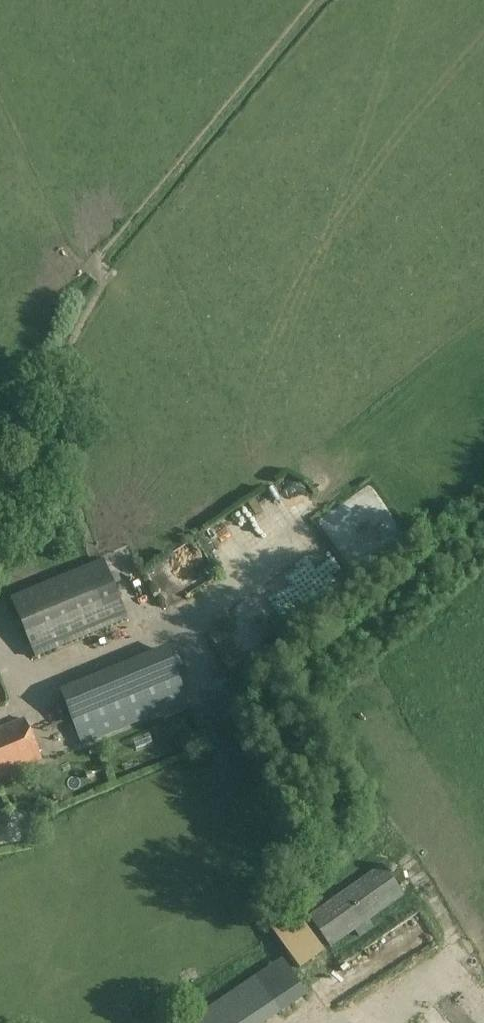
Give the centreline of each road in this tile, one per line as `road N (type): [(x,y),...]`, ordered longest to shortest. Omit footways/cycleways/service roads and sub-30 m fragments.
road 1 (track): [(165,626),(122,553),(92,549),(64,465),(59,366),(106,275),(92,264)]
road 2 (track): [(0,640),(17,672),(41,677),(179,620),(308,536)]
road 3 (track): [(313,0),(92,264)]

